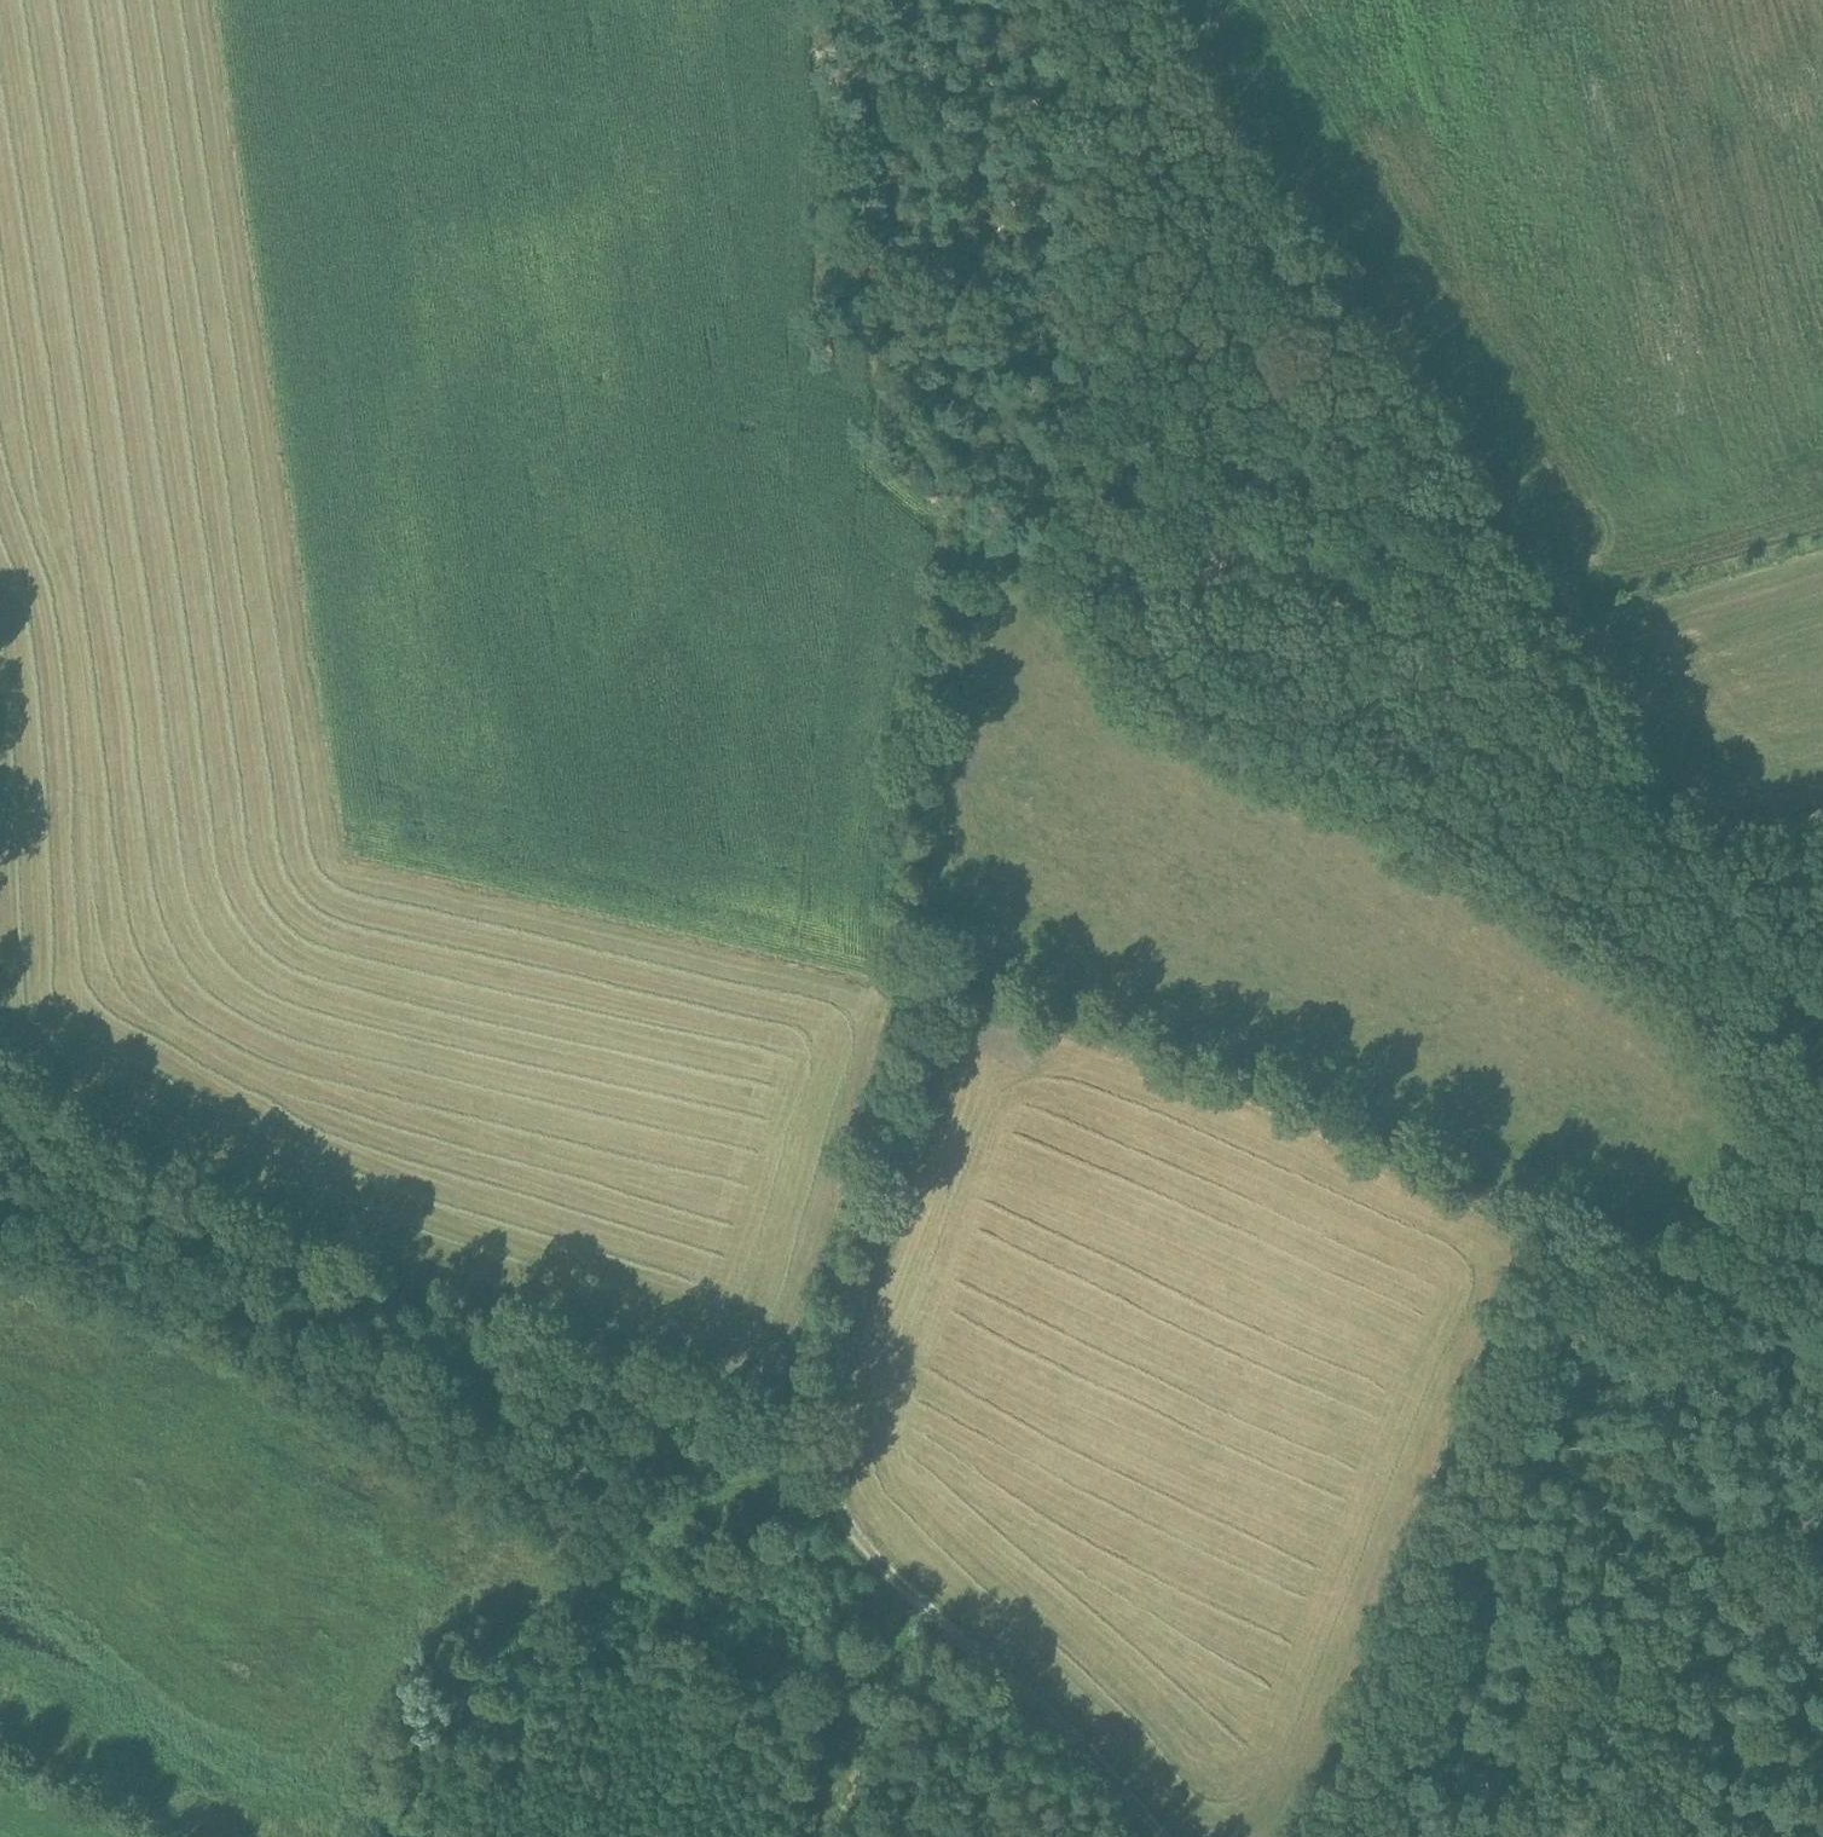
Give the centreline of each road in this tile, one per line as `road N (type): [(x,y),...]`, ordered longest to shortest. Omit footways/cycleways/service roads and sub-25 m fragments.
road 1 (track): [(943,988),(947,1094),(877,1265),(823,1464),(841,1524),(1167,1836)]
road 2 (track): [(1822,1075),(1517,619),(1713,450),(1822,403)]
road 3 (unclassified): [(1562,1836),(1692,1609),(1776,1537),(1822,1508)]
road 4 (track): [(812,1836),(915,1600)]

